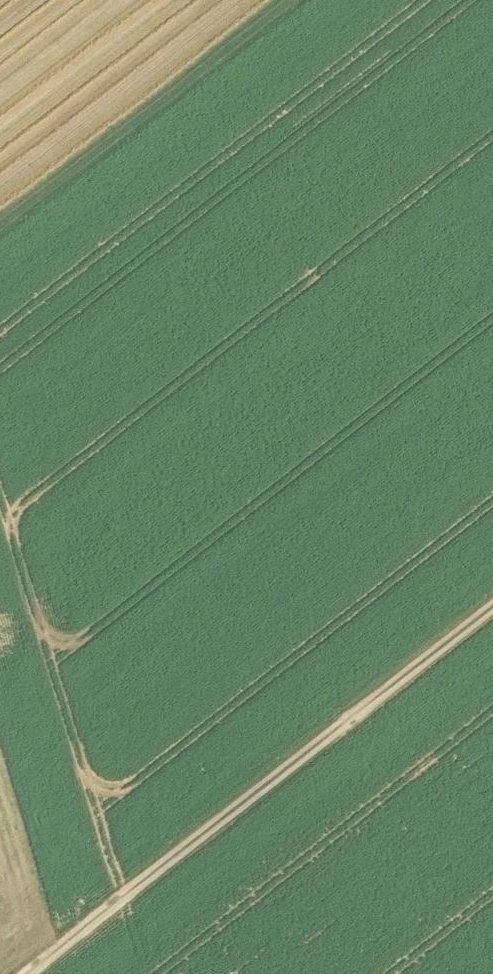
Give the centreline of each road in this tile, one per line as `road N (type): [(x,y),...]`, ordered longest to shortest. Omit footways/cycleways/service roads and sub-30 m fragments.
road 1 (track): [(492,606),(26,973)]
road 2 (track): [(304,0),(0,233)]

